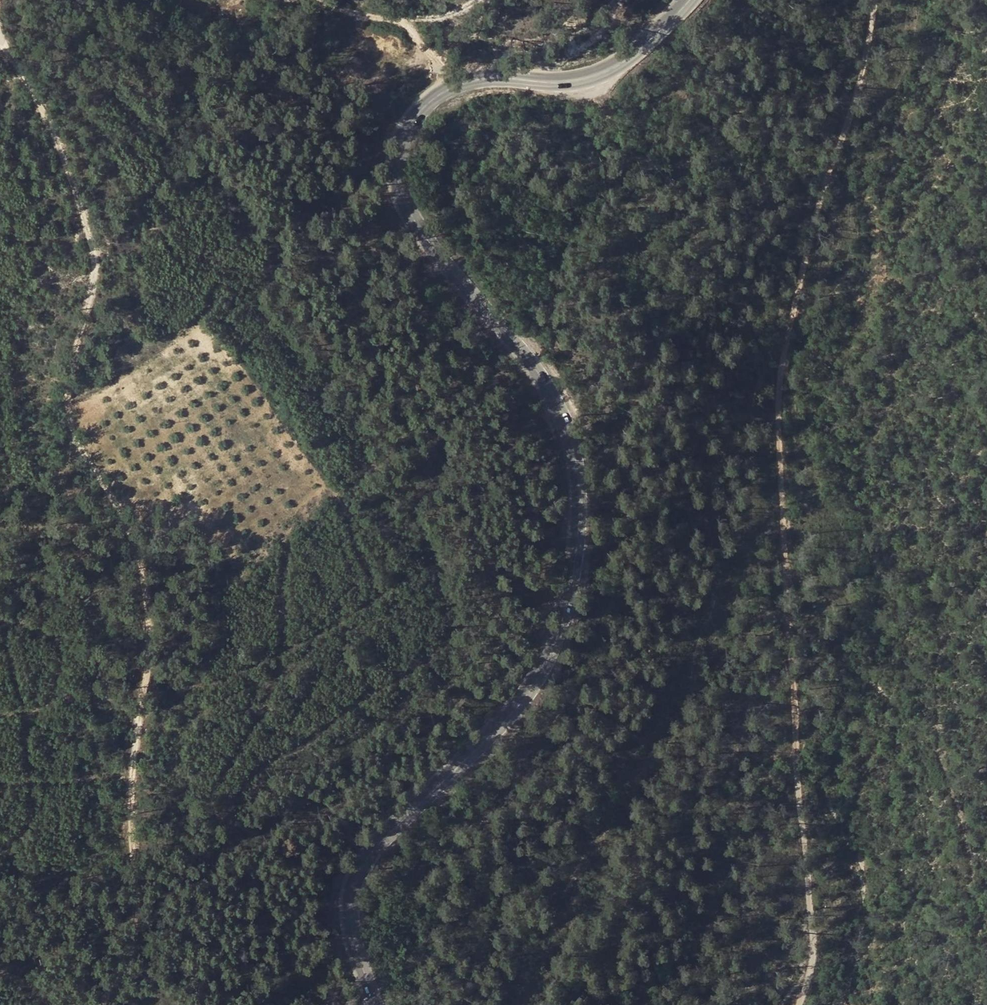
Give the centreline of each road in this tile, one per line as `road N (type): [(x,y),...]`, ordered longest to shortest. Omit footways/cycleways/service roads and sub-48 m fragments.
road 1 (secondary): [(690,0),(611,70),(567,83),(491,77),(459,84),(428,102),(400,140),(398,183),(408,208),(559,406),(578,463),(580,507),(567,604),(540,675),(507,720),(370,854),(352,885),(352,930),(376,1004)]
road 2 (track): [(803,1004),(817,972),(817,912),(788,414),(829,194),(883,0)]
road 3 (track): [(0,42),(56,125),(95,254),(63,395),(76,442),(129,524),(147,597),(152,649),(129,812),(140,868),(104,1004)]
road 4 (track): [(273,0),(413,26),(459,84)]

